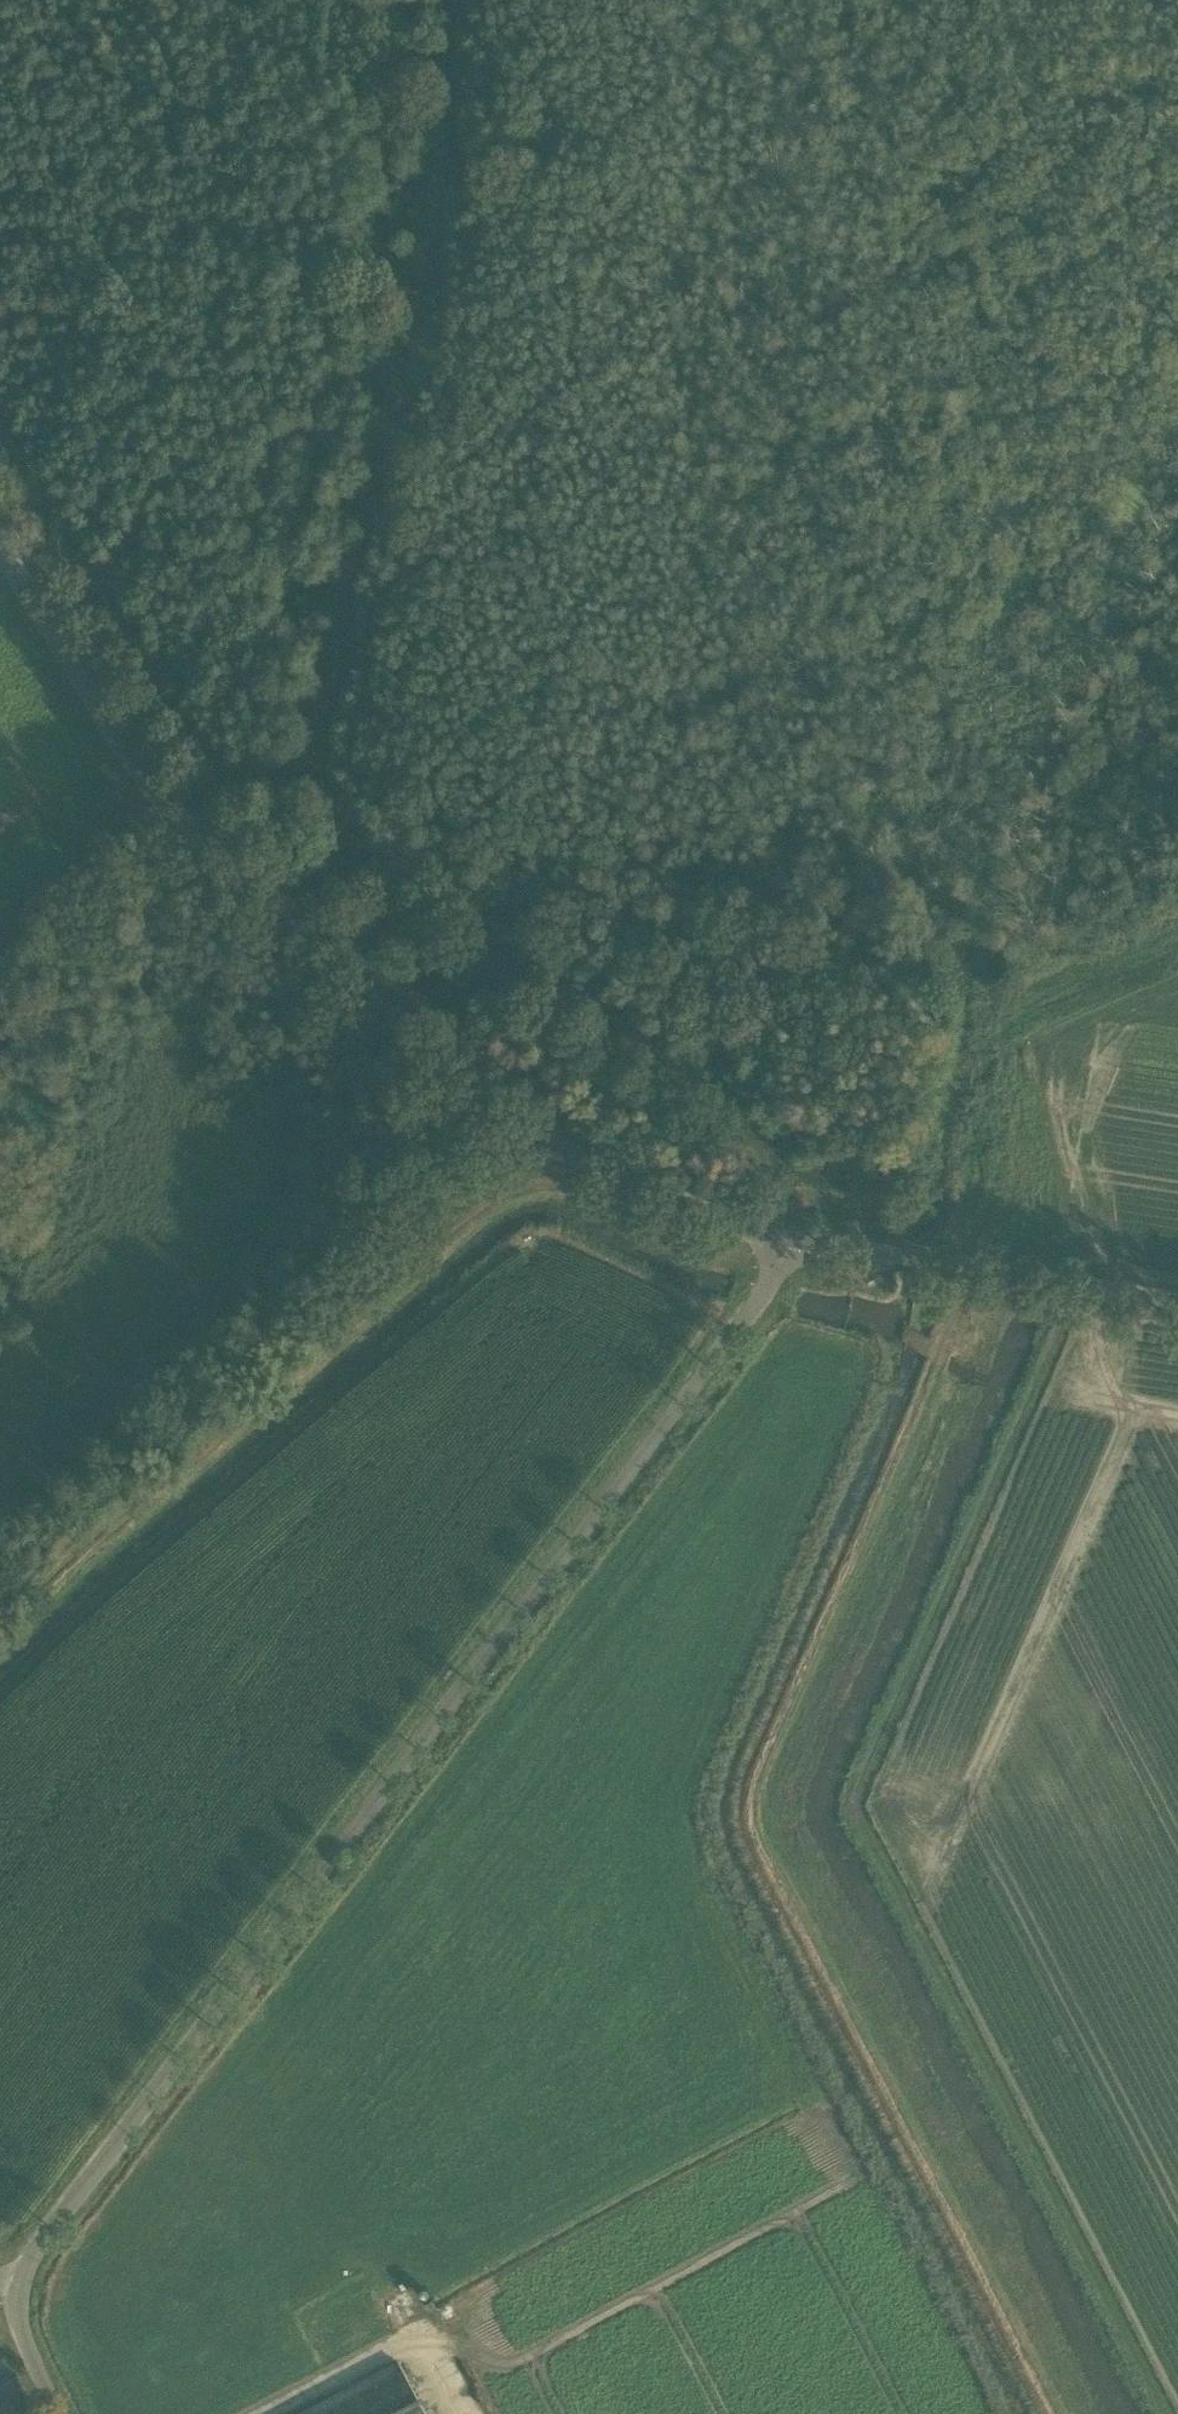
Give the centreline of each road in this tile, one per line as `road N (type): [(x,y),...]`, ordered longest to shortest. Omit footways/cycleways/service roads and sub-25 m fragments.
road 1 (unclassified): [(57,2413),(22,2343),(23,2292),(37,2254),(758,1301),(791,1239)]
road 2 (unclassified): [(791,1239),(687,1205),(592,1152),(218,852),(145,778),(0,552)]
road 3 (track): [(0,1639),(496,1197),(540,1181)]
road 4 (unclassified): [(1177,1305),(791,1239)]
road 5 (track): [(540,1181),(707,1256),(729,1260),(791,1239)]

